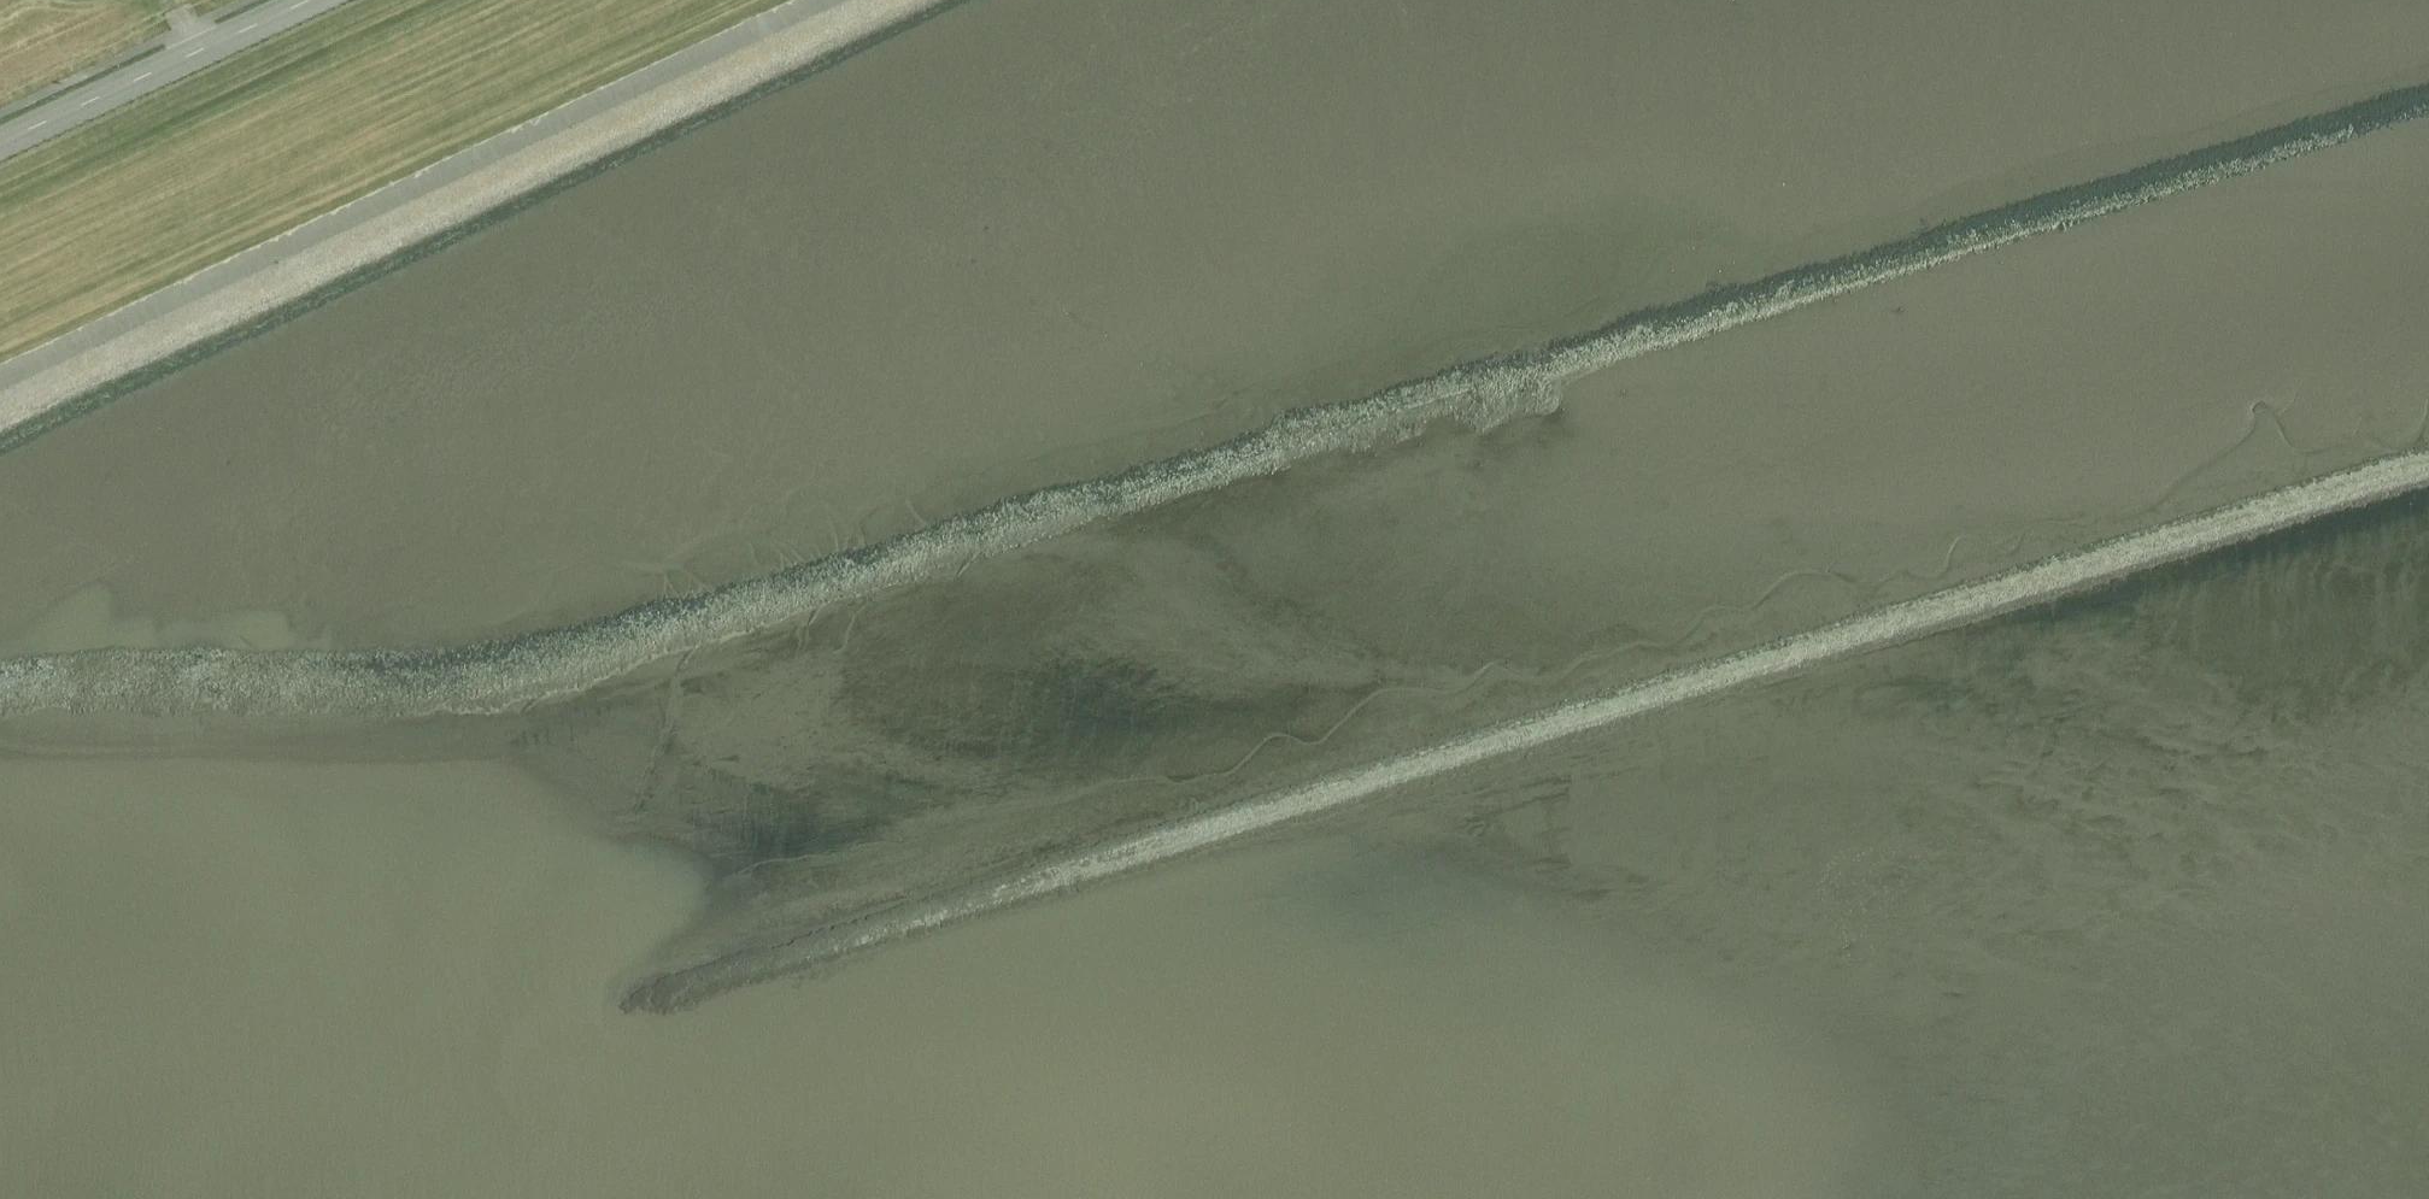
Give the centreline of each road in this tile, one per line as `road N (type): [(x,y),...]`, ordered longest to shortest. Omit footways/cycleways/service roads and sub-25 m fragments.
road 1 (track): [(826,0),(0,387)]
road 2 (residential): [(0,154),(340,0)]

